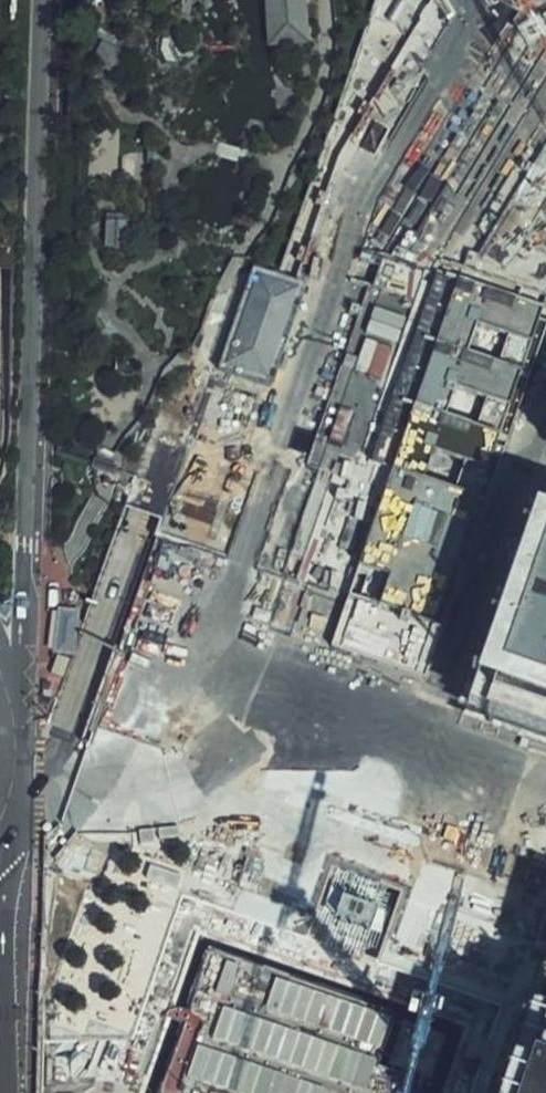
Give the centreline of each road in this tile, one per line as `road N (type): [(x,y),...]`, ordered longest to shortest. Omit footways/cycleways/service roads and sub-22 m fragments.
road 1 (tertiary): [(10,700),(32,546),(47,0)]
road 2 (secondary): [(0,1029),(9,815)]

